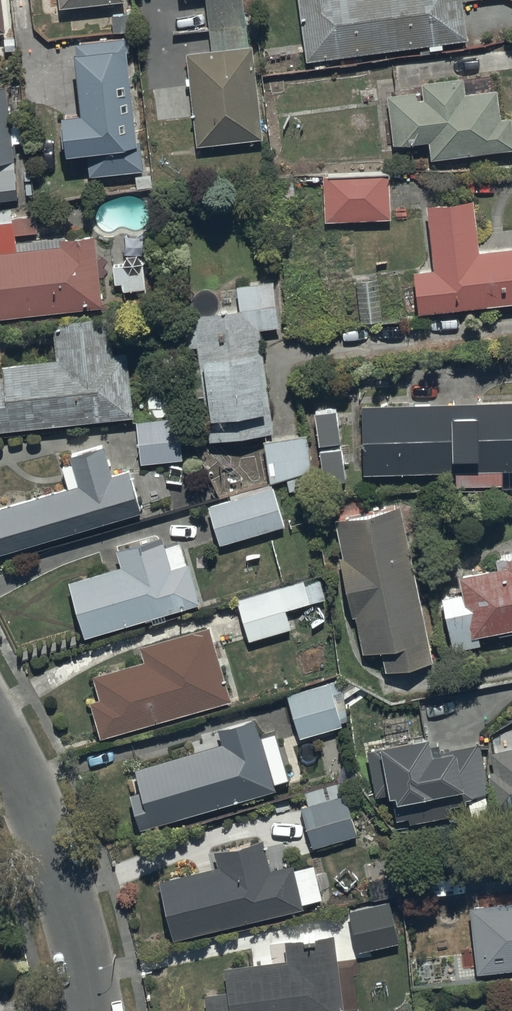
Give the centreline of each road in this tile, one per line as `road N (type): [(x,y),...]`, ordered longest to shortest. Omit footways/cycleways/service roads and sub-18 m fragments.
road 1 (residential): [(0,738),(73,890),(97,1010)]

